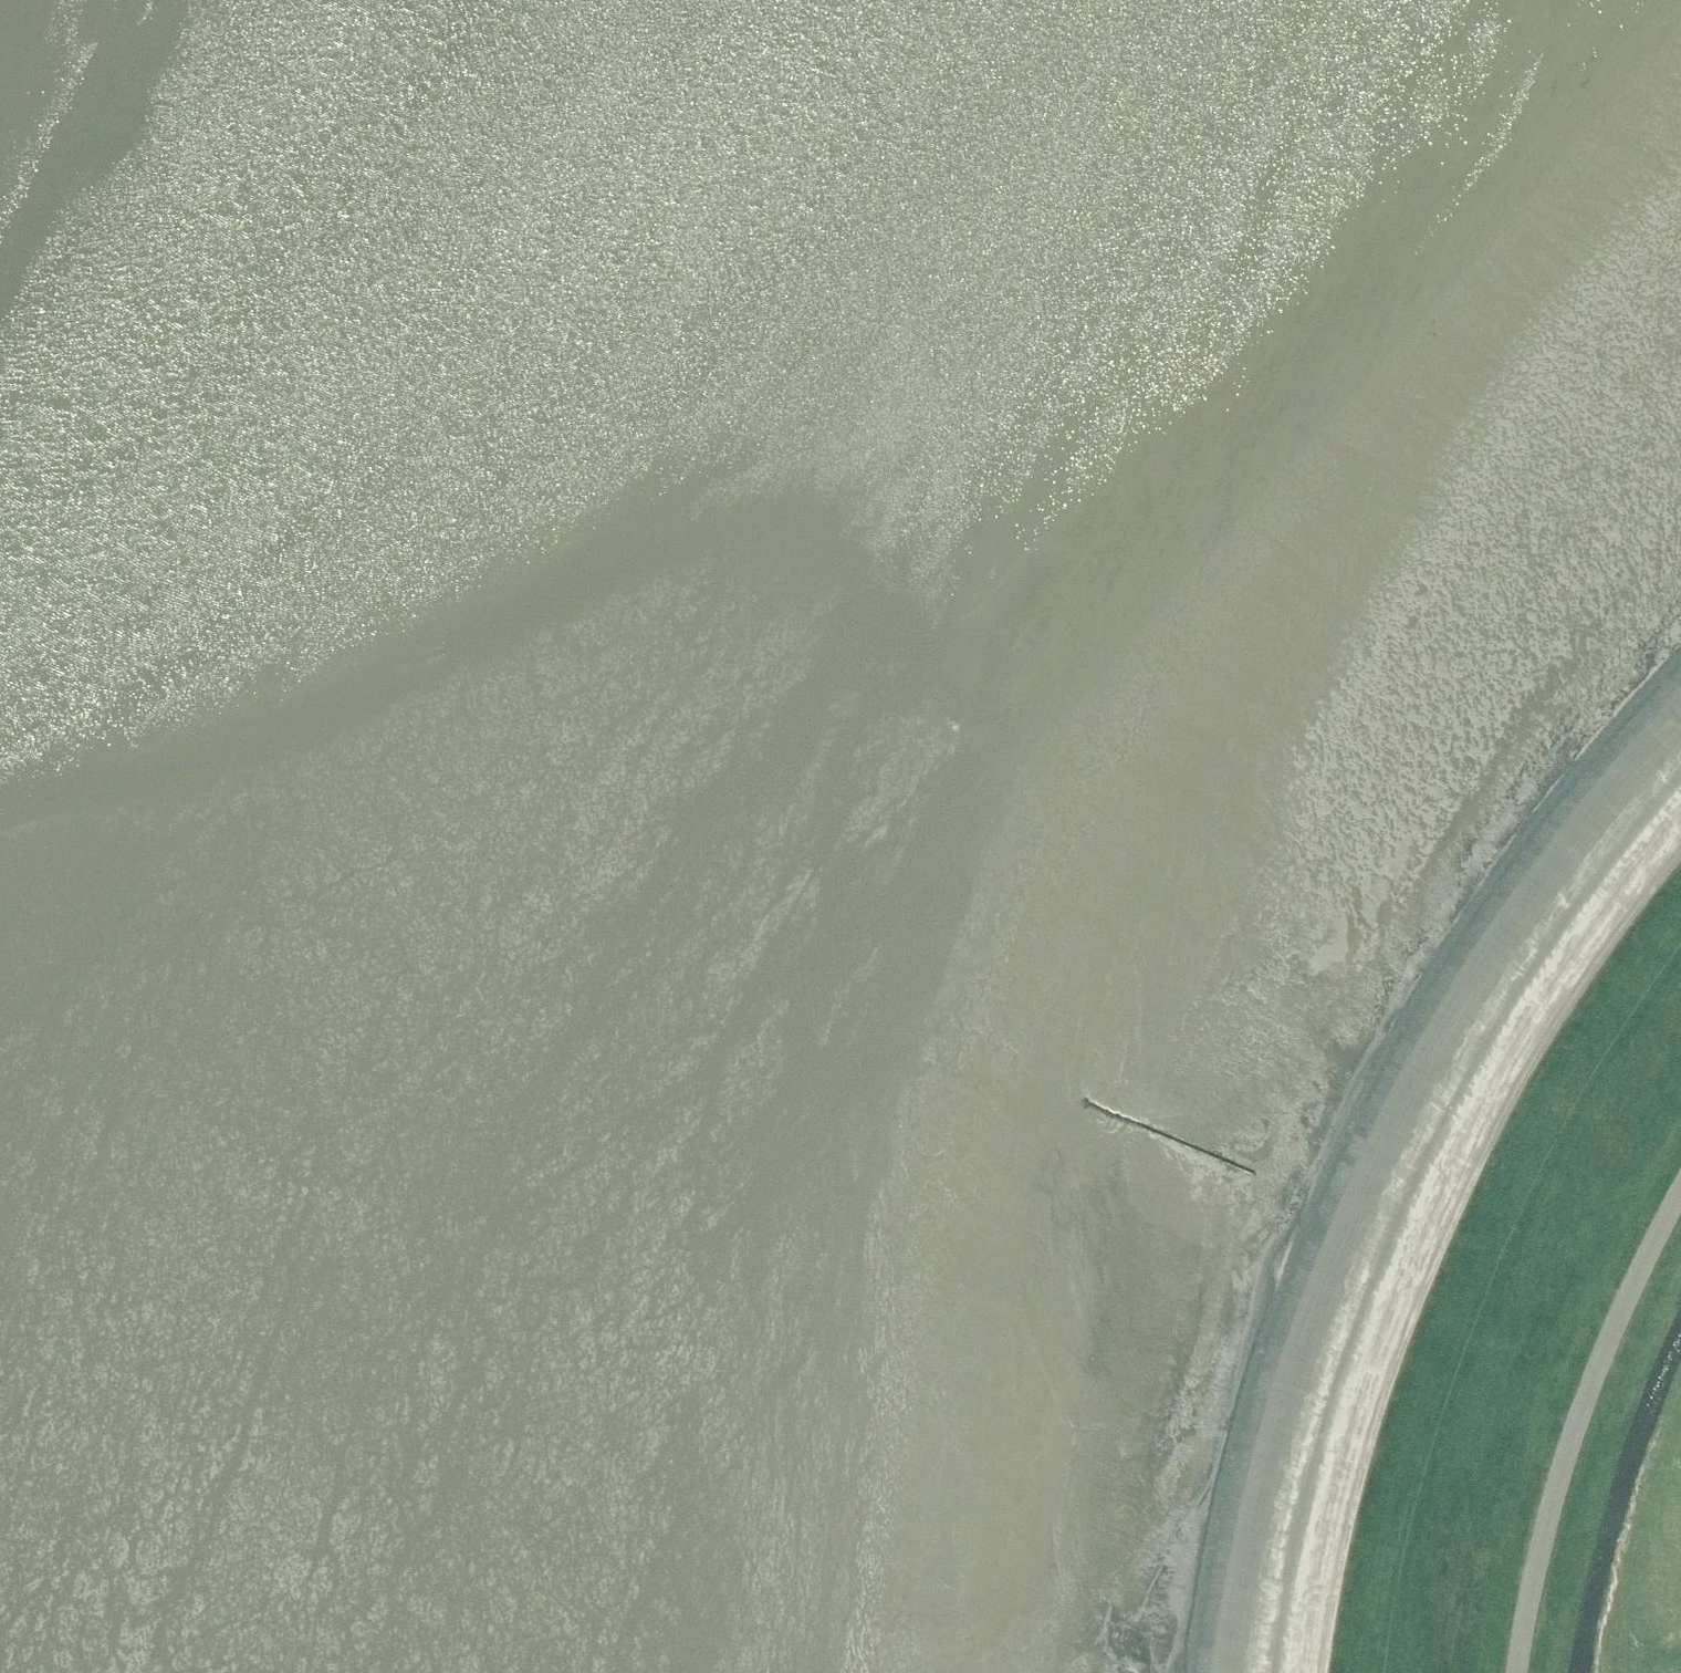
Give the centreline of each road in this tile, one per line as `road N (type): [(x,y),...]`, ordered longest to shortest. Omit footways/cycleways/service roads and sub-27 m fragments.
road 1 (unclassified): [(1516,1672),(1553,1491),(1640,1264),(1680,1190)]

